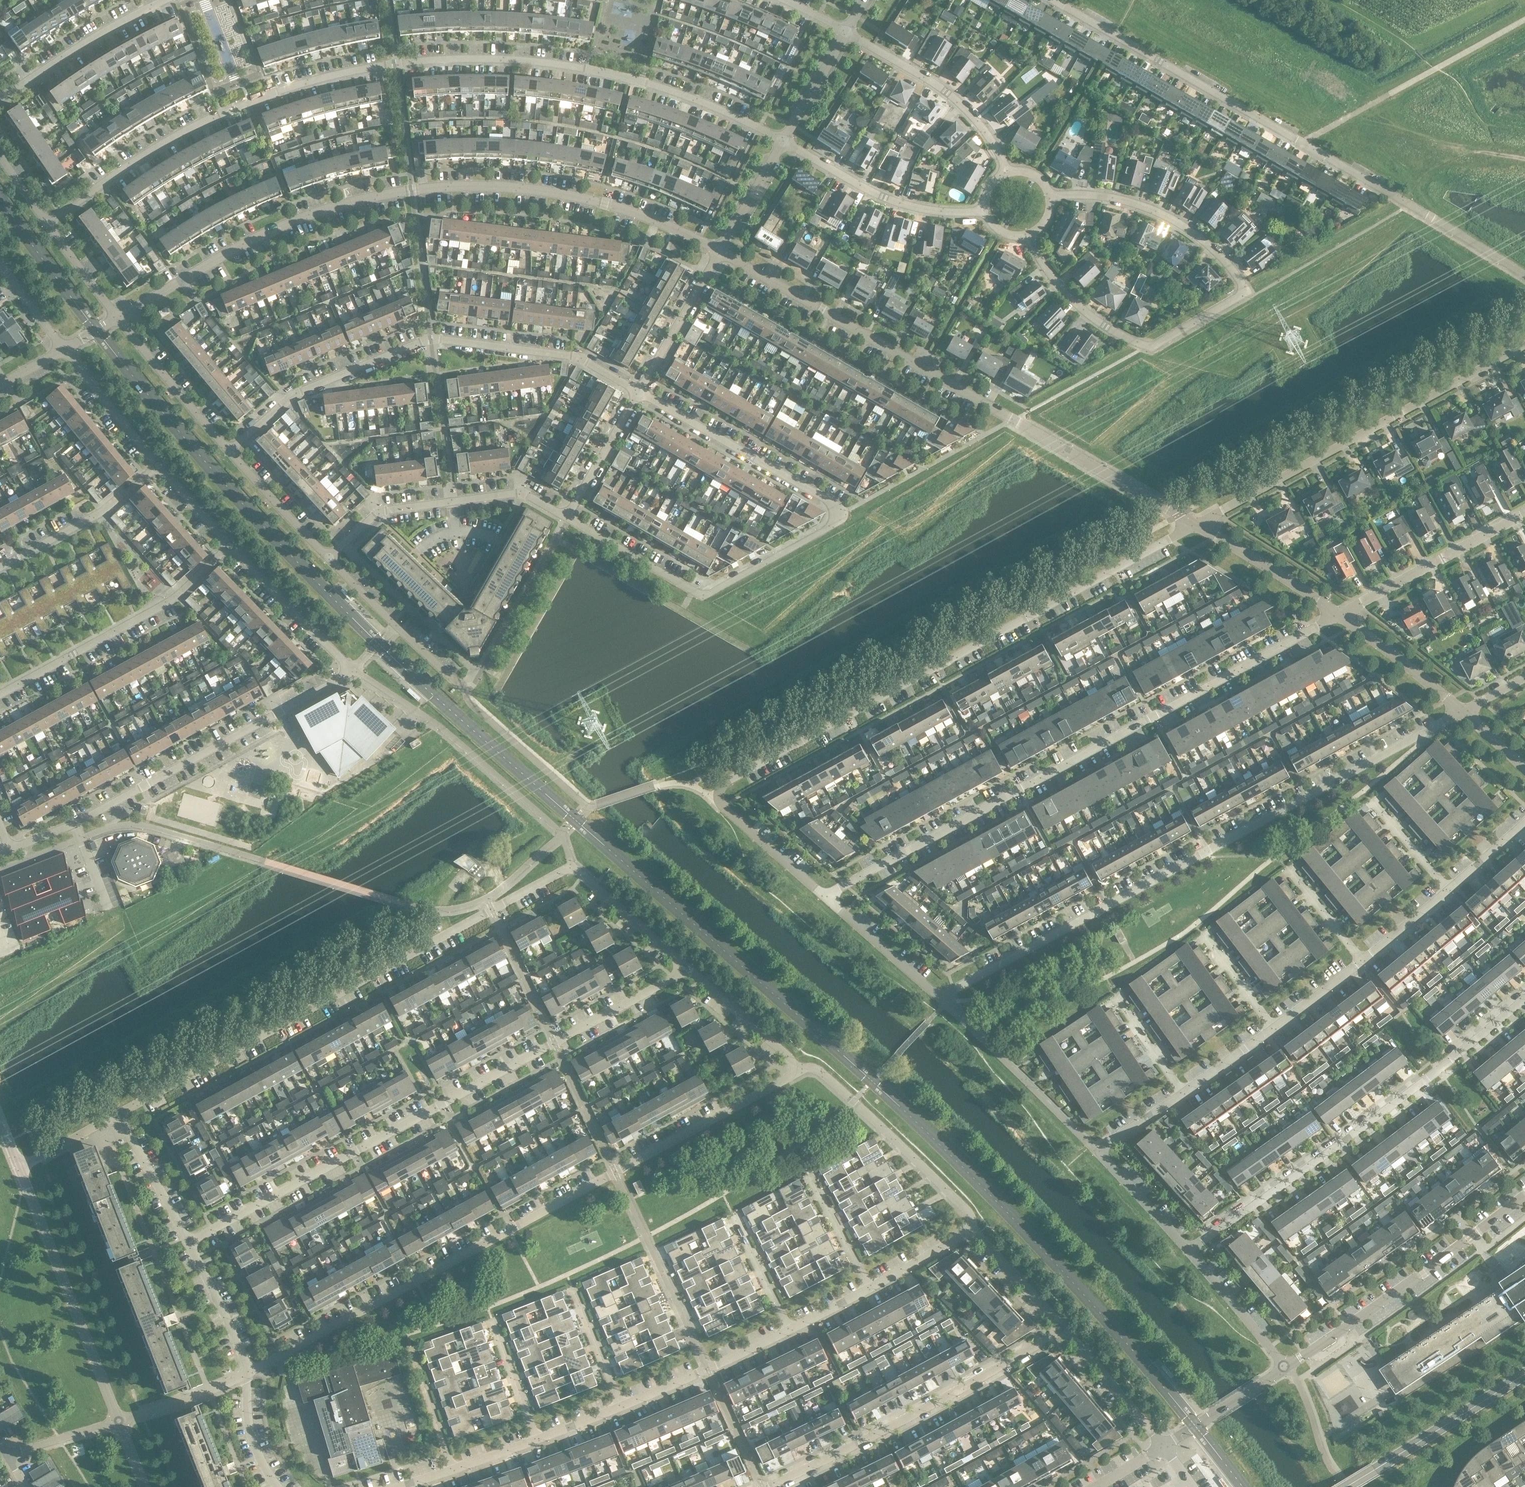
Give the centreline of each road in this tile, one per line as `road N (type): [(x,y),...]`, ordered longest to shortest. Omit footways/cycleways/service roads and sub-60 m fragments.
road 1 (residential): [(48,222),(144,153),(249,99),(341,72),(437,58),(511,57),(633,78),(785,142)]
road 2 (residential): [(828,899),(724,809),(721,788),(1197,525)]
road 3 (residential): [(118,318),(258,234),(349,201),(411,189),(512,186),(561,193),(621,209),(719,253)]
road 4 (residential): [(249,1374),(800,1070)]
road 5 (residential): [(946,1006),(951,991),(1464,711)]
road 6 (unclassified): [(828,899),(1339,616)]
road 7 (residential): [(186,1240),(684,968)]
road 8 (residential): [(1197,525),(719,253)]
road 9 (residential): [(1524,279),(1053,0)]
road 10 (residential): [(1029,235),(1047,279),(1134,341),(1159,343),(1243,292),(1213,247),(1172,218),(1086,196),(1048,203)]
road 11 (residential): [(73,825),(346,671),(229,545)]
road 12 (residential): [(639,387),(575,356),(431,339),(292,395),(230,451)]
road 13 (residential): [(1188,1253),(1441,1071),(1524,999)]
road 14 (residential): [(1197,525),(1524,345)]
road 15 (residential): [(126,1120),(448,937)]
road 16 (residential): [(783,1486),(1067,1330)]
road 17 (residential): [(839,513),(837,522),(704,592),(567,516)]
road 18 (residential): [(1284,1369),(1524,1197)]
road 19 (unclassified): [(120,1425),(18,1168)]
road 20 (residential): [(0,694),(176,594),(229,545)]
road 21 (residential): [(567,516),(521,491),(381,508),(330,556)]
road 22 (residential): [(800,1070),(855,1101),(967,1214),(974,1232)]
road 23 (residential): [(839,513),(835,502),(639,387)]
road 24 (residential): [(1011,175),(977,122),(944,91),(847,31)]
road 25 (residential): [(987,212),(905,205),(785,142)]
road 26 (secondary): [(1344,1486),(1524,1372)]
road 27 (unclassified): [(1339,616),(1524,513)]
road 28 (residential): [(0,99),(110,27),(167,0)]
road 29 (residential): [(330,556),(468,693)]
road 30 (residential): [(0,568),(101,512),(154,464)]
road 31 (residential): [(621,1408),(788,1331)]
road 32 (residential): [(118,318),(230,451)]
road 33 (residential): [(1339,616),(1197,525)]
road 34 (residential): [(946,1006),(828,899)]
road 35 (residential): [(1464,711),(1339,616)]
road 36 (residential): [(639,387),(719,253)]
road 37 (unclassified): [(800,1070),(684,968)]
road 38 (unclassified): [(684,968),(572,866)]
road 39 (residential): [(1067,1330),(1164,1446)]
road 40 (unclassified): [(1284,1369),(1188,1253)]
road 41 (unclassified): [(249,1374),(186,1240)]
road 42 (residential): [(567,516),(639,387)]
road 43 (residential): [(154,464),(64,348)]
road 44 (residential): [(230,451),(330,556)]
road 45 (residential): [(448,937),(572,866)]
road 46 (residential): [(534,1444),(488,1309)]
road 47 (residential): [(1164,1446),(1284,1369)]
road 48 (residential): [(621,1408),(564,1278)]
road 49 (residential): [(453,1473),(408,1339)]
road 50 (residential): [(120,1425),(249,1374)]
road 51 (residential): [(1363,961),(1274,856)]
road 52 (residential): [(1181,1091),(1105,977)]
road 53 (unclassified): [(1188,1253),(1096,1152)]
road 54 (residential): [(974,1232),(1067,1330)]
road 55 (unclassified): [(186,1240),(126,1120)]
road 56 (residential): [(1450,893),(1365,791)]
road 57 (residential): [(874,1289),(809,1175)]
road 58 (residential): [(719,253),(785,142)]
road 59 (residential): [(785,142),(847,31)]
road 60 (residential): [(1267,1028),(1195,926)]
road 61 (residential): [(788,1331),(733,1219)]
road 62 (unclassified): [(278,1486),(248,1422),(249,1374)]

